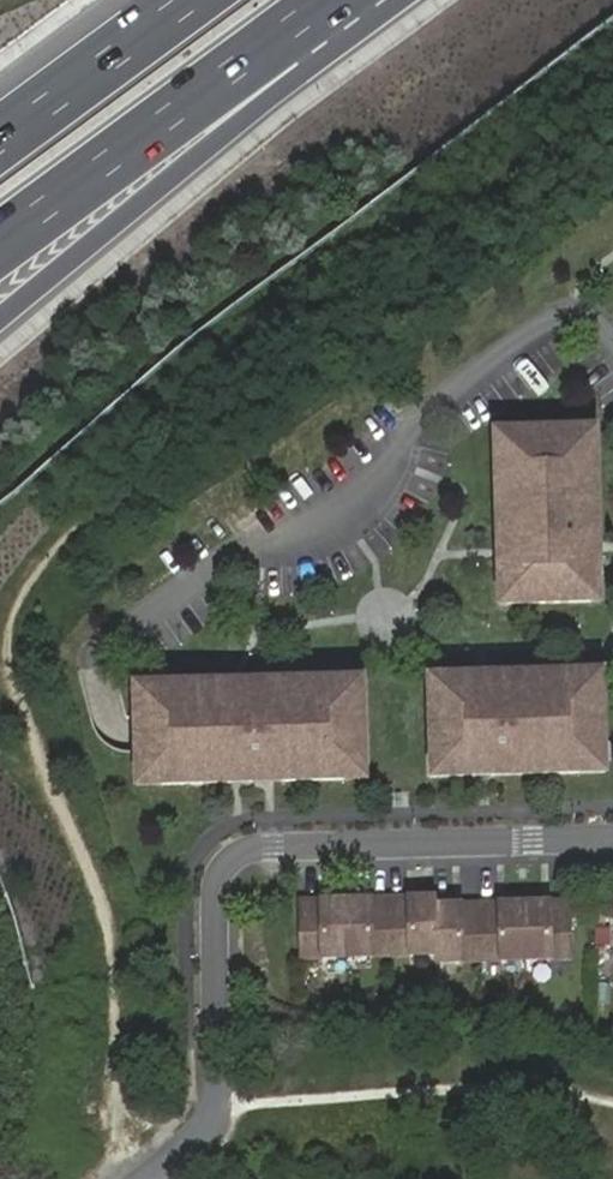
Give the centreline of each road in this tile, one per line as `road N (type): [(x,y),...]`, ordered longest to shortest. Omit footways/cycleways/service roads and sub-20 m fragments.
road 1 (residential): [(612,835),(252,847),(230,862),(217,887),(216,1102),(208,1124),(149,1178)]
road 2 (motorway): [(0,321),(300,76),(359,0)]
road 3 (motorway): [(0,239),(324,0)]
road 4 (motorway): [(194,0),(0,148)]

